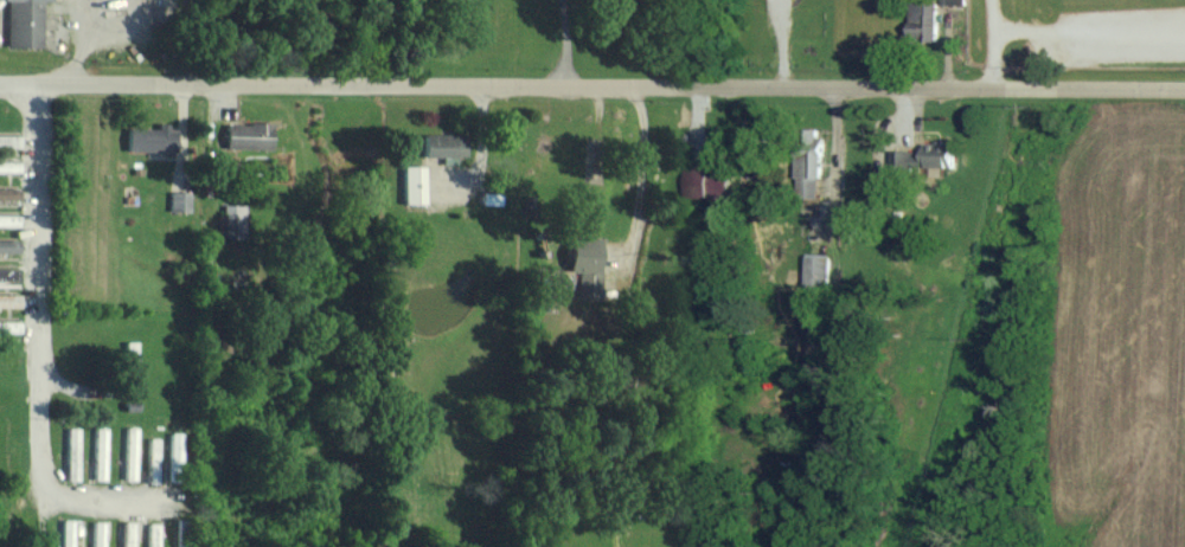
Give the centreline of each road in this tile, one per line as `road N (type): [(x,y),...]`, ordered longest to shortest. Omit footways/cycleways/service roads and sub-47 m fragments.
road 1 (residential): [(1184,86),(0,82)]

